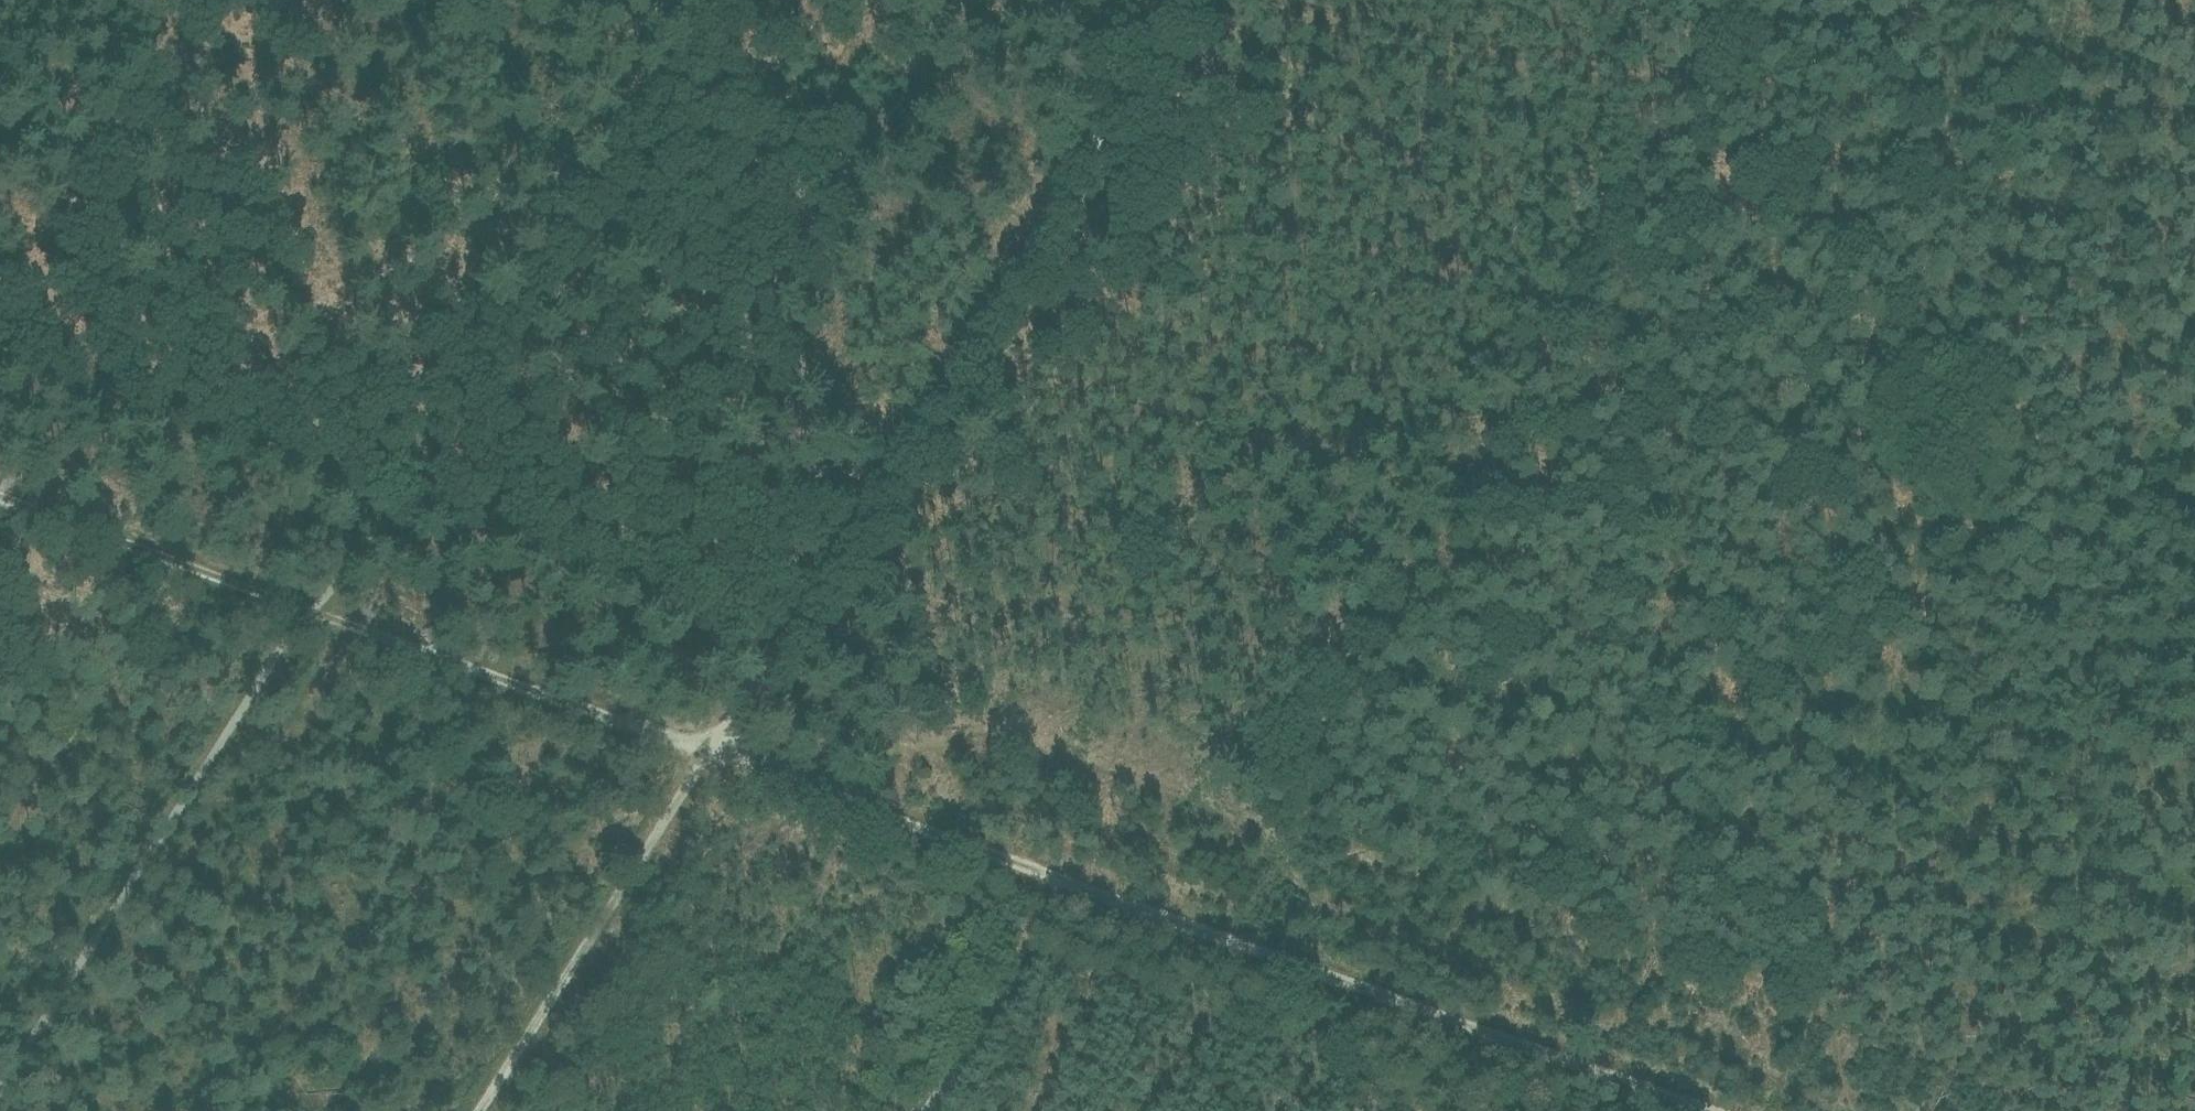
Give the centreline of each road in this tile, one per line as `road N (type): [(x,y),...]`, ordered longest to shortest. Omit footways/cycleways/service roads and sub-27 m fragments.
road 1 (track): [(0,487),(1697,1110)]
road 2 (track): [(1152,0),(468,1110)]
road 3 (track): [(911,1110),(1059,876)]

